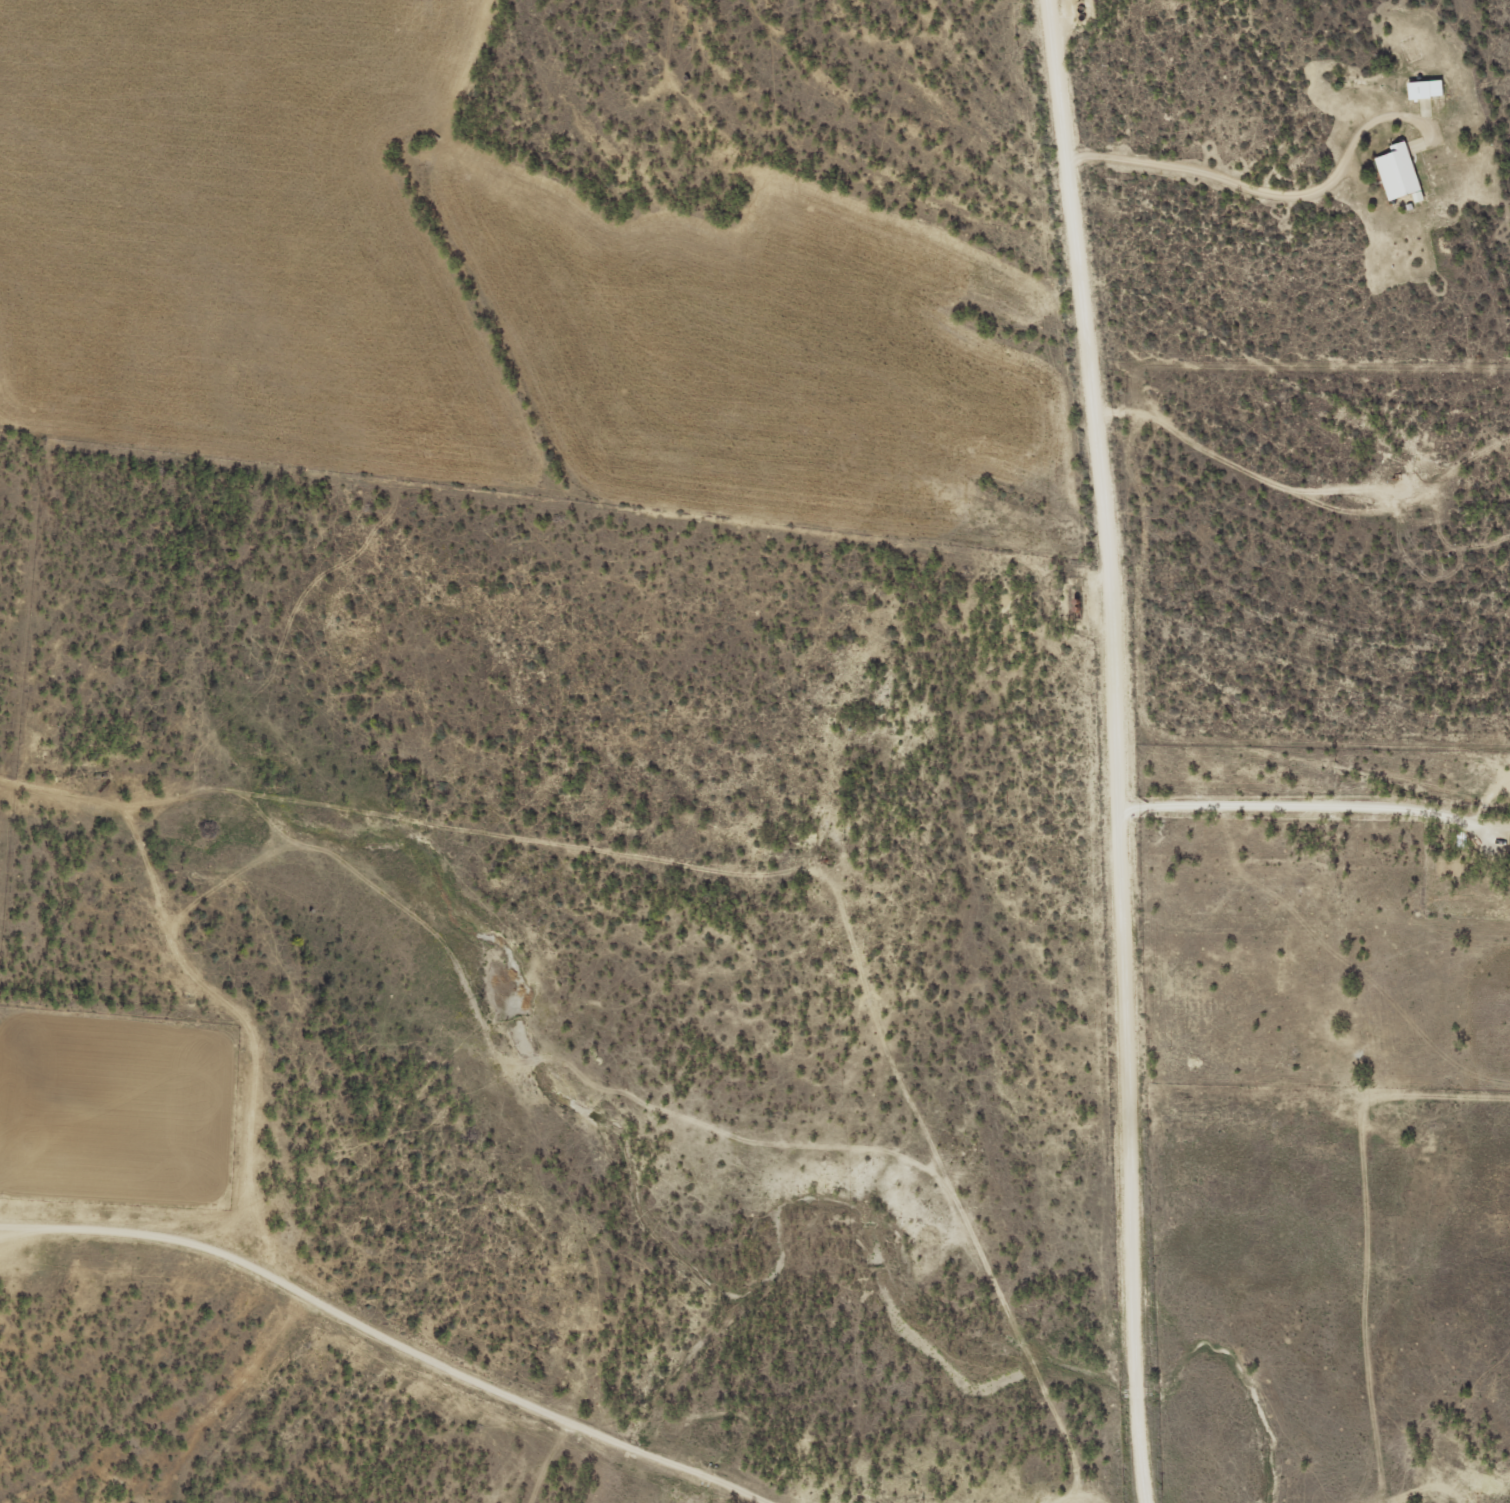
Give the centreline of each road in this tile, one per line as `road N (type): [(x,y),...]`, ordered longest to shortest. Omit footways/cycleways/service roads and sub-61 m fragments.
road 1 (residential): [(1125,1502),(1090,594),(1023,0)]
road 2 (residential): [(1125,1502),(795,1483),(200,1222),(70,1202),(0,1209)]

